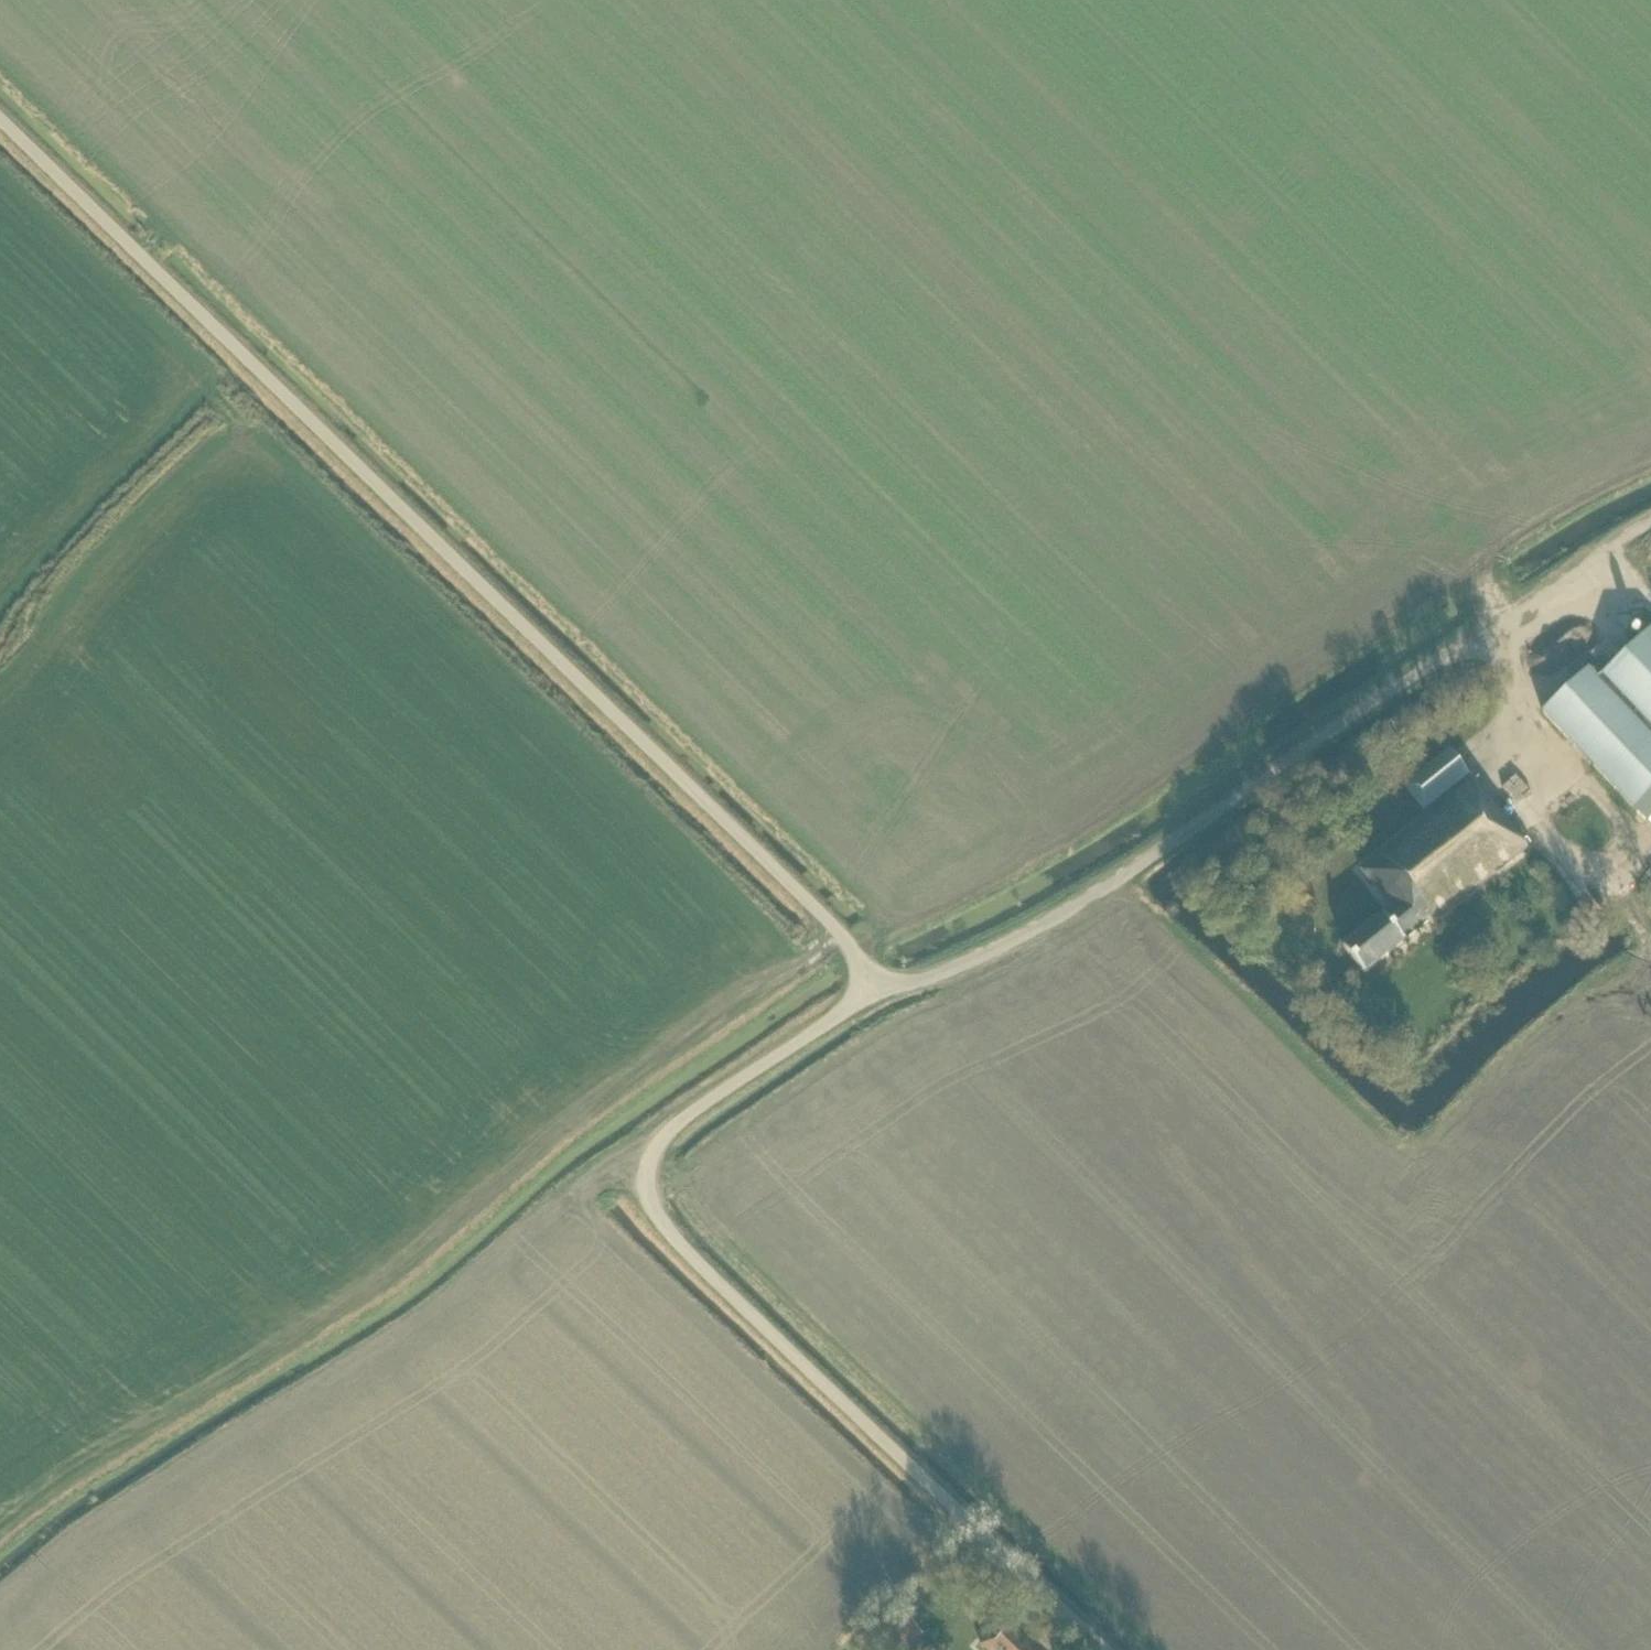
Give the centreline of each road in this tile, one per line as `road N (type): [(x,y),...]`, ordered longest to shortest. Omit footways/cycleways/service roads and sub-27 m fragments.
road 1 (unclassified): [(875,988),(843,938),(0,120)]
road 2 (unclassified): [(1103,1649),(697,1260),(668,1229),(648,1192),(657,1138),(875,988)]
road 3 (track): [(0,1609),(109,1518),(404,1331),(595,1177),(657,1138)]
road 4 (unclassified): [(875,988),(950,967),(1094,897),(1448,659)]
road 5 (track): [(1650,522),(1448,659)]

